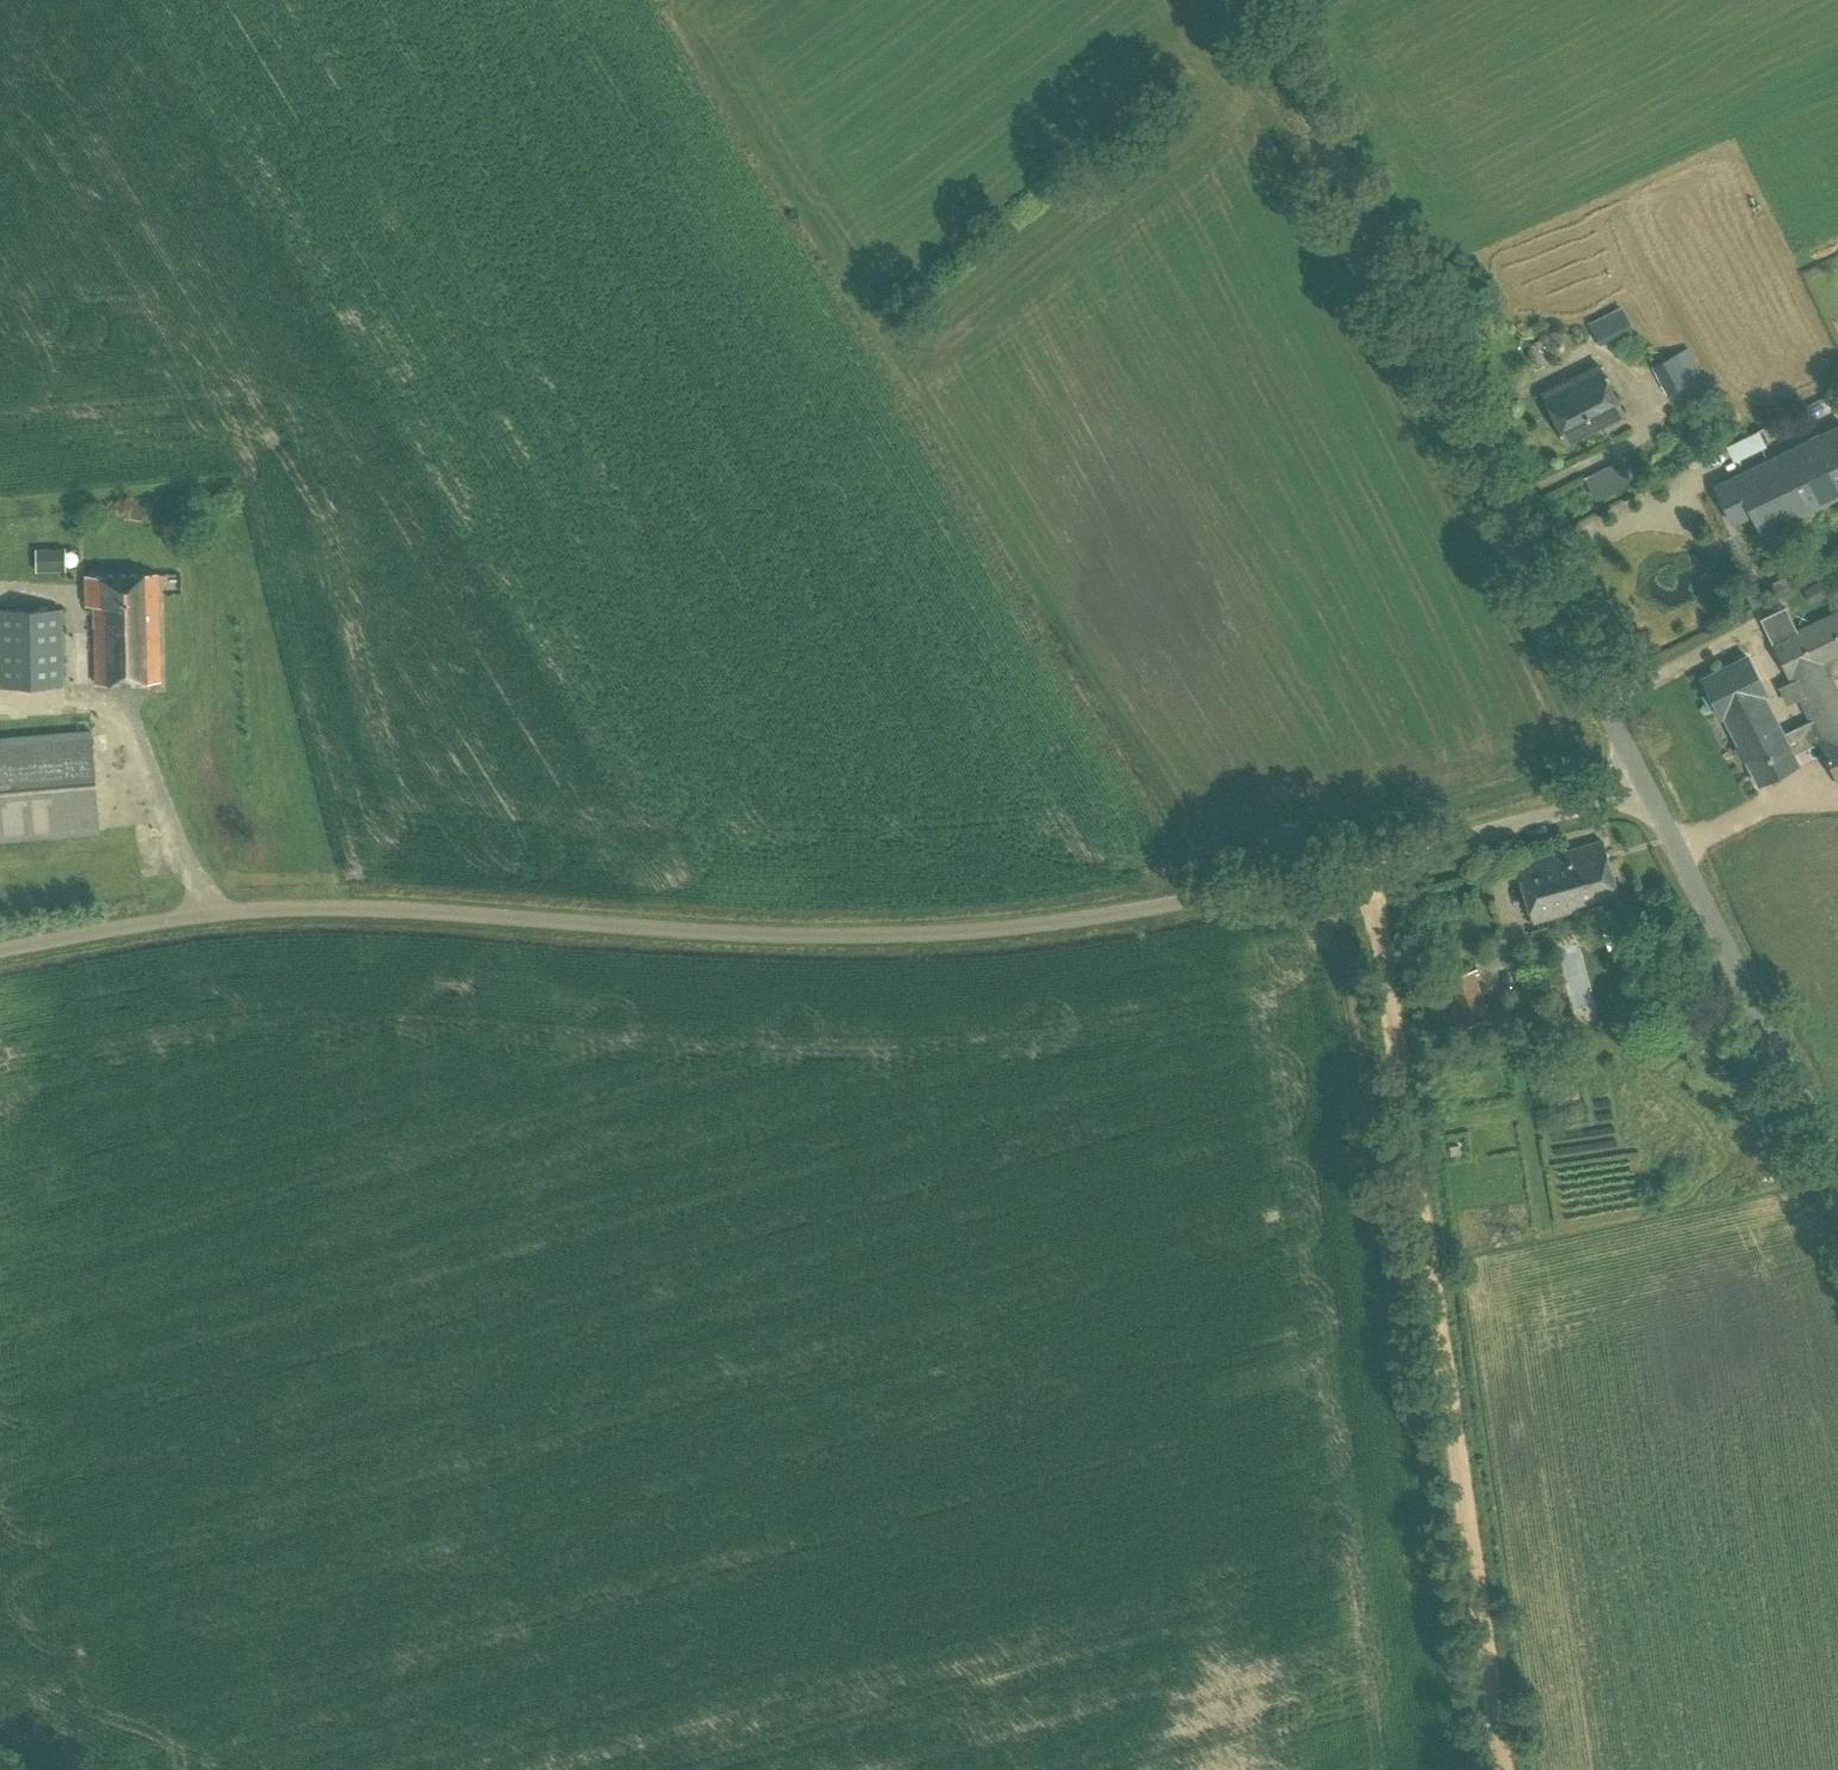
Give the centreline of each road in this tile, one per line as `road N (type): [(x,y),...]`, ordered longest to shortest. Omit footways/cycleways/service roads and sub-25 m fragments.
road 1 (unclassified): [(1651,797),(1189,906),(1007,932),(792,938),(360,909),(207,918),(0,954)]
road 2 (track): [(1502,1769),(1369,867)]
road 3 (unclassified): [(1651,797),(1244,0)]
road 4 (unclassified): [(1837,1174),(1651,797)]

